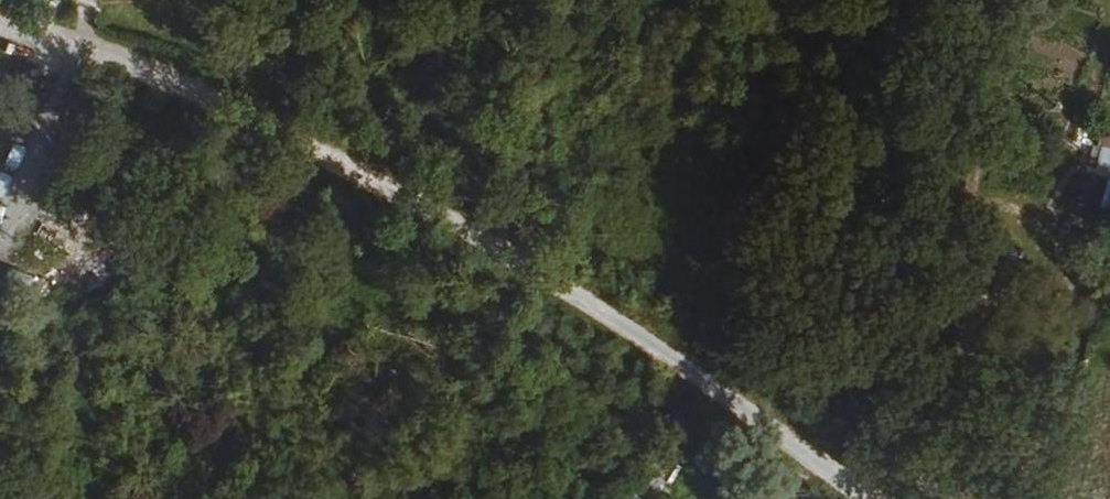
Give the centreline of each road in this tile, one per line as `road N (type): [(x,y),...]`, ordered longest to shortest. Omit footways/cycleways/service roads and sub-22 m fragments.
road 1 (unclassified): [(0,13),(266,122),(892,498)]
road 2 (track): [(266,122),(353,0)]

